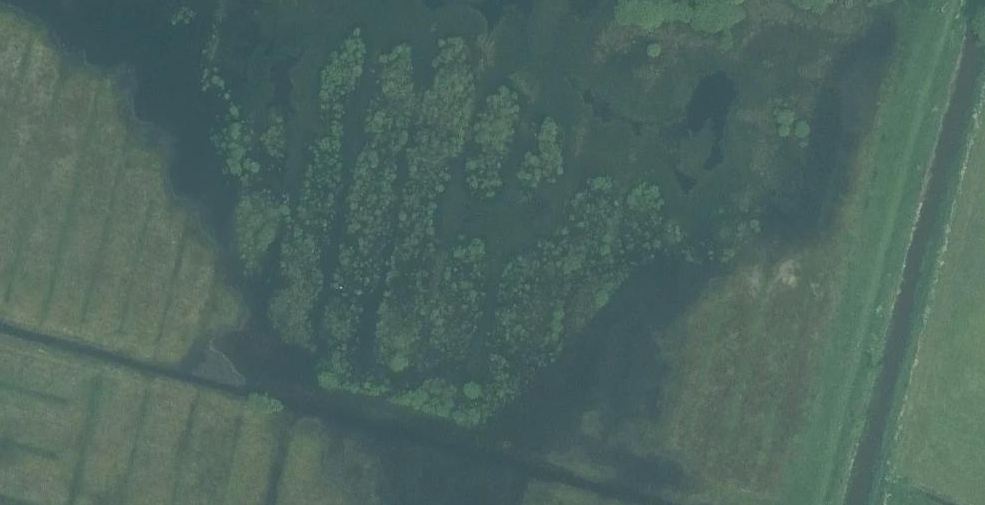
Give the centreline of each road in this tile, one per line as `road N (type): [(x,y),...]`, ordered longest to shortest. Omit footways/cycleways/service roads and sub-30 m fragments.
road 1 (track): [(815,504),(949,0)]

